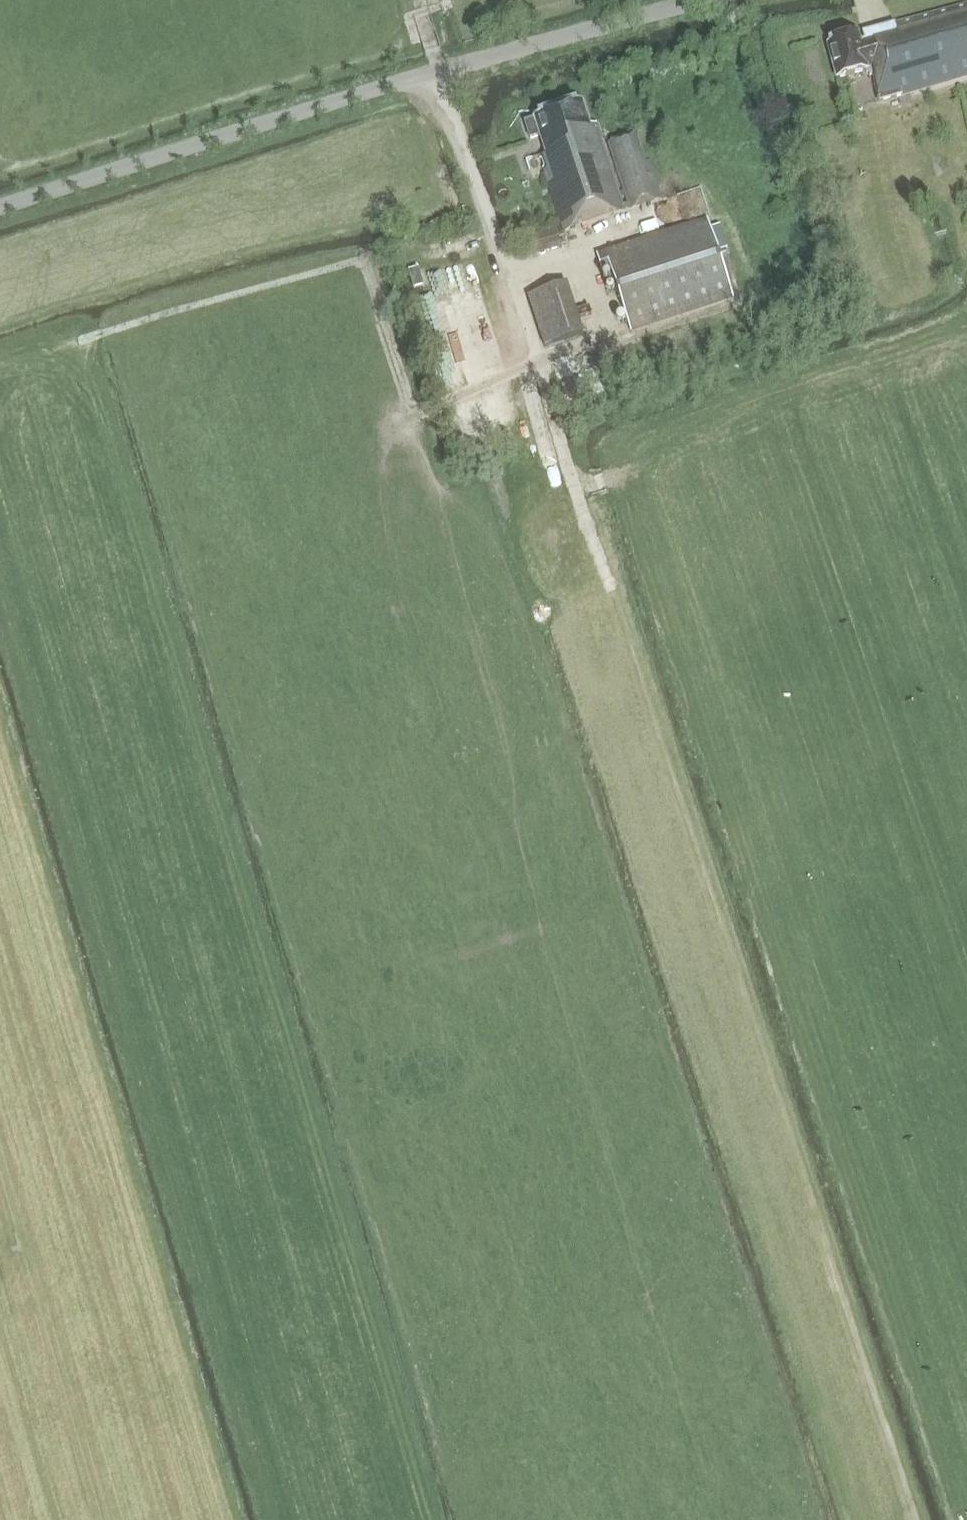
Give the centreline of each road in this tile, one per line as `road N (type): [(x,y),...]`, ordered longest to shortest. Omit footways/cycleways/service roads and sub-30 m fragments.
road 1 (tertiary): [(0,195),(718,0)]

